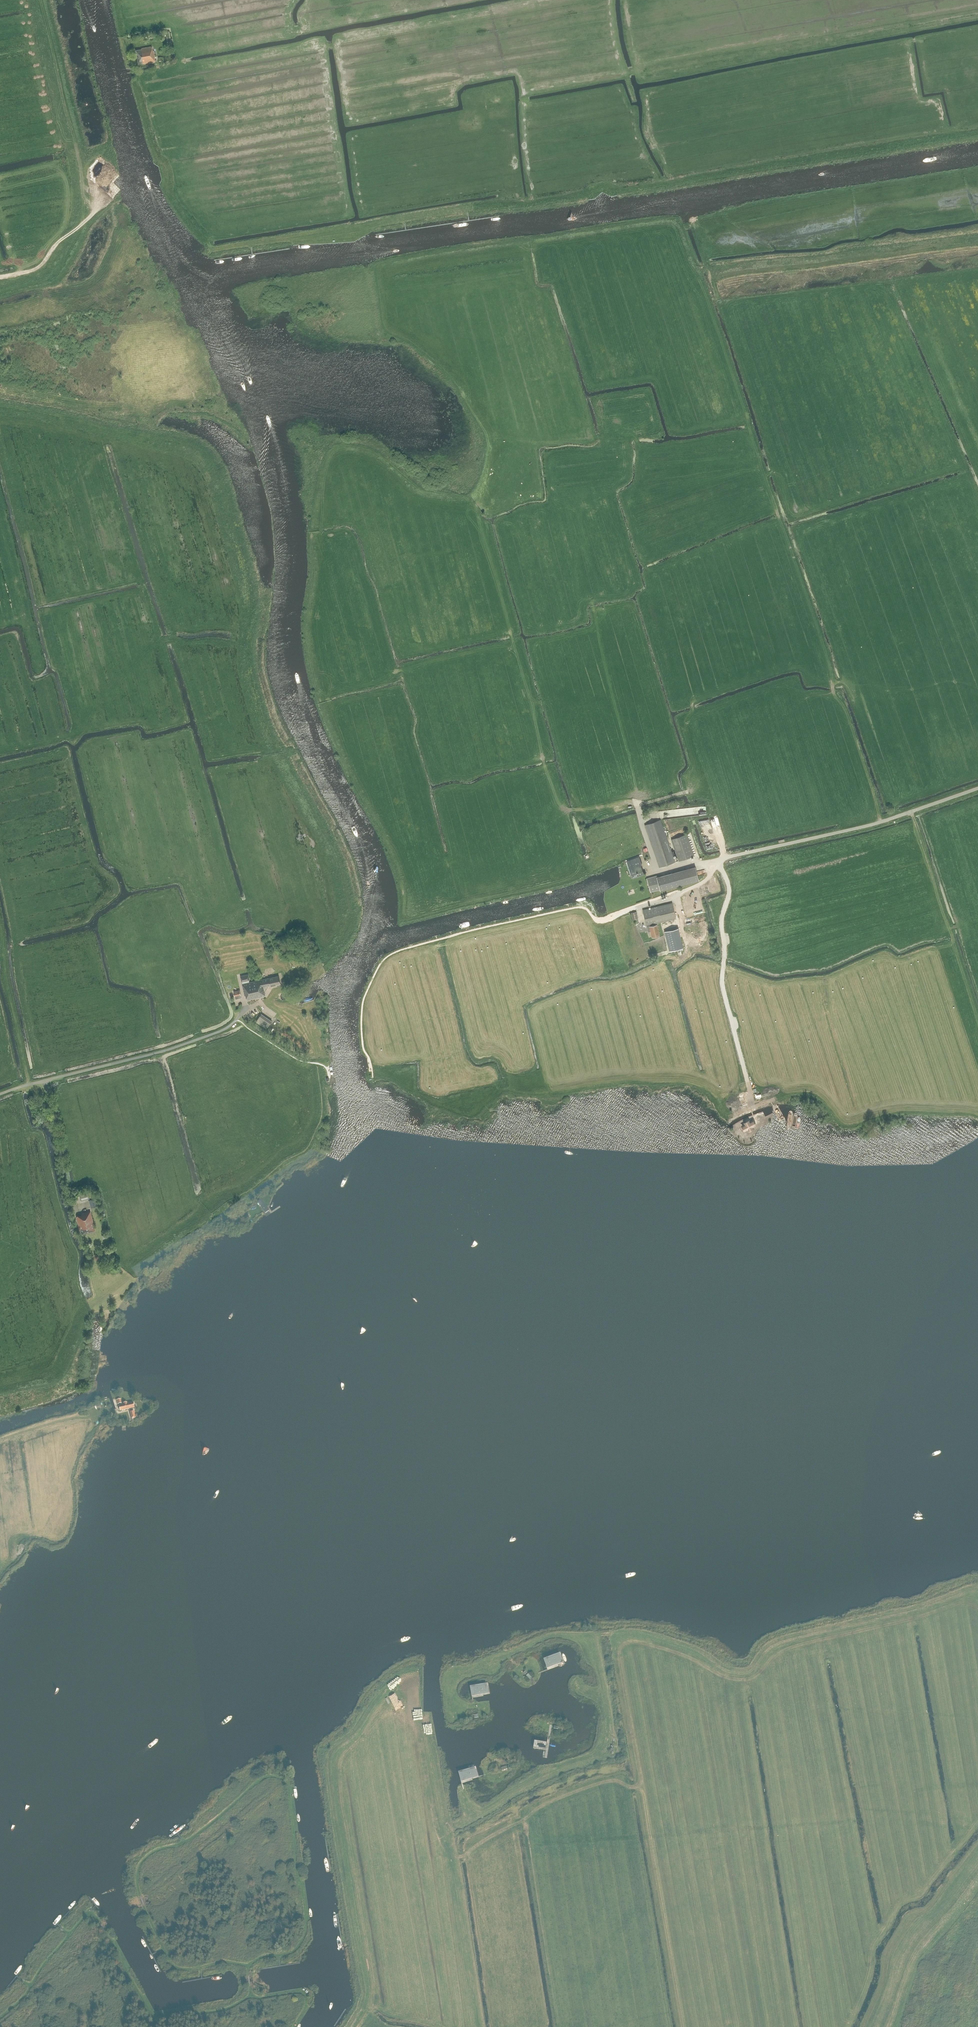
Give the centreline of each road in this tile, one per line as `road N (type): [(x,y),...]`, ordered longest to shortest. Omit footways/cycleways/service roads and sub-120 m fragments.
road 1 (track): [(977,1590),(786,1638),(746,1671),(653,1634),(598,1634),(611,1728),(603,1753),(456,1829),(449,1826),(419,1713),(419,1675),(391,1684),(330,1760),(363,1997),(350,2026)]
road 2 (unclassified): [(722,860),(883,822),(977,790)]
road 3 (unclassified): [(0,1096),(205,1038),(239,1021)]
road 4 (track): [(596,1636),(548,1637),(459,1676),(454,1691),(472,1711)]
road 5 (track): [(977,1871),(912,1948),(880,2026)]
road 6 (track): [(96,210),(37,268),(0,277)]

